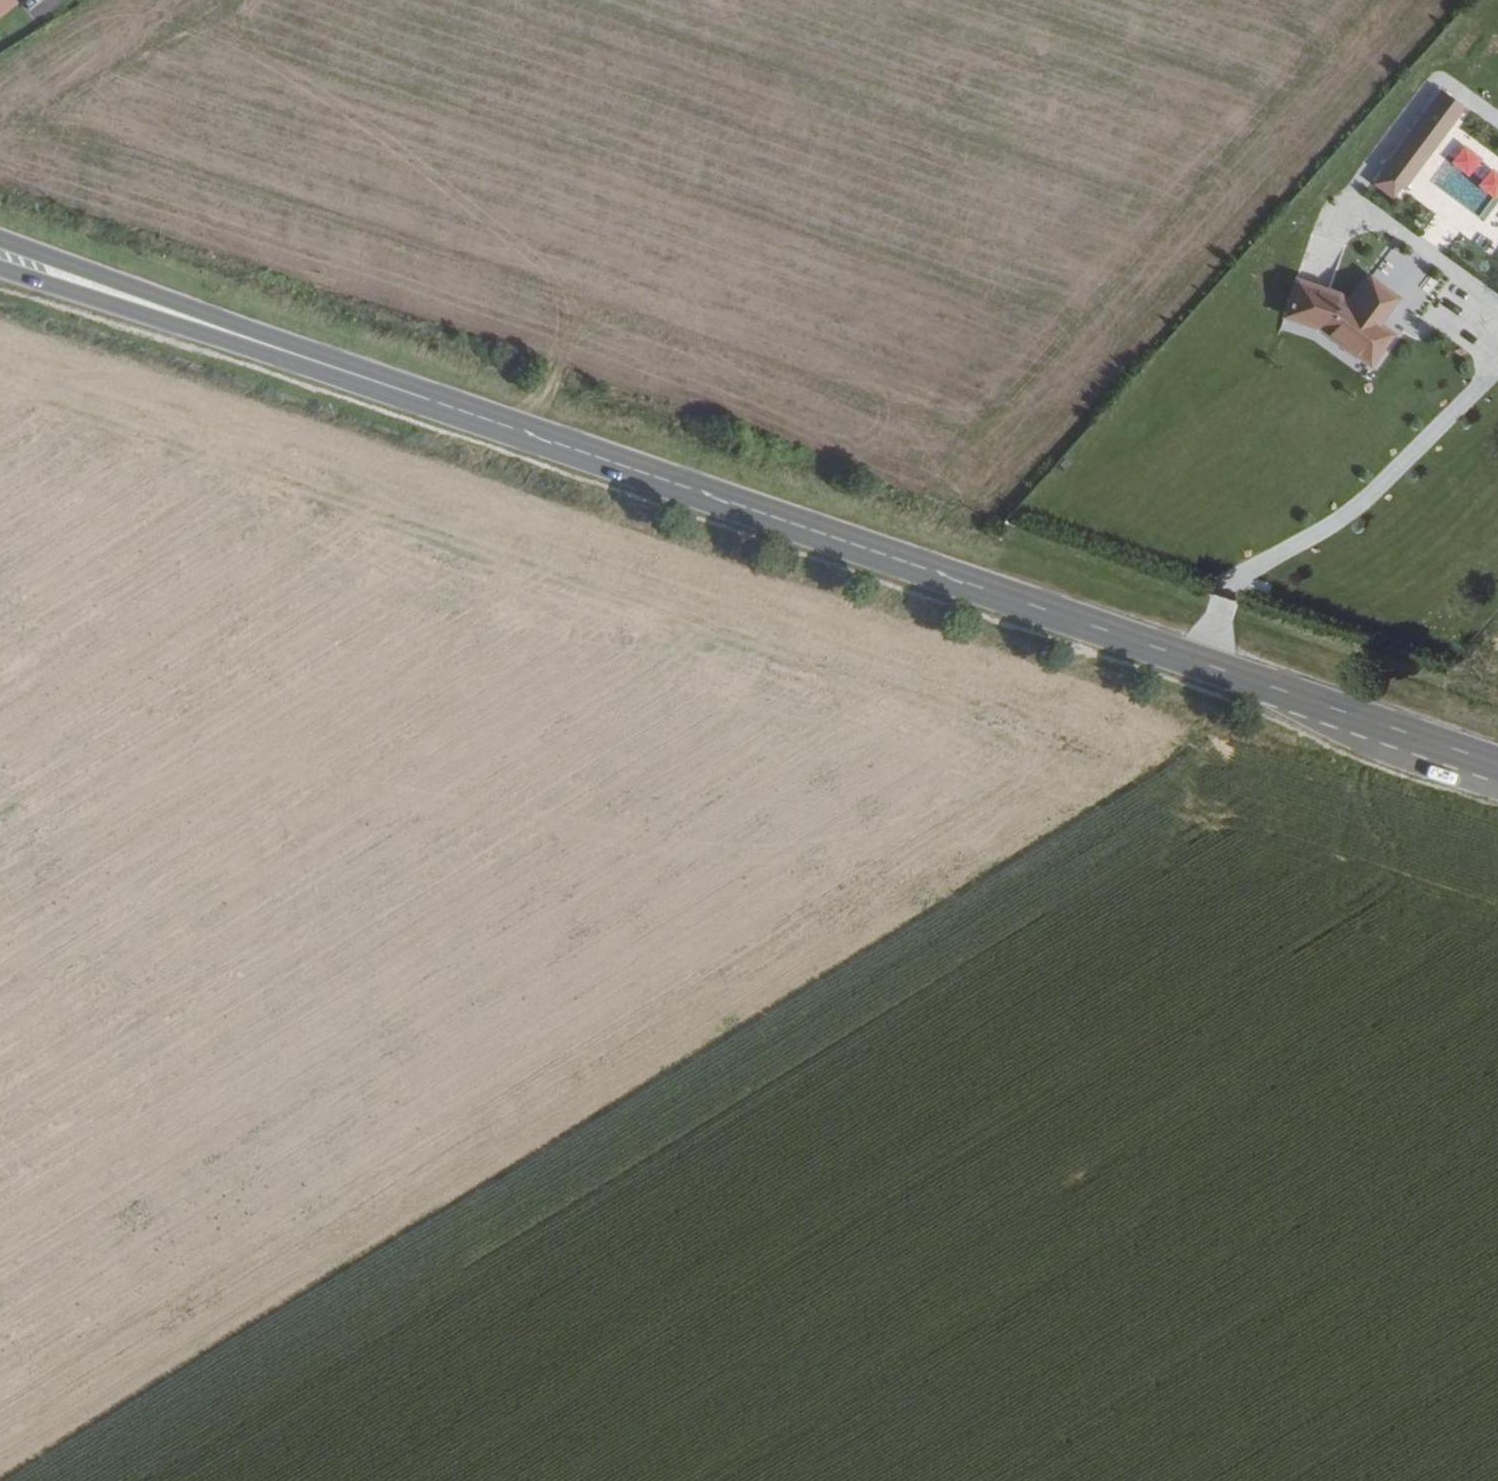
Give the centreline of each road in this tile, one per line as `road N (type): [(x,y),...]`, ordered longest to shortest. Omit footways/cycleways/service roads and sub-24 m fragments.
road 1 (primary): [(156,309),(1497,767)]
road 2 (primary): [(156,309),(0,244)]
road 3 (primary): [(0,268),(156,309)]

